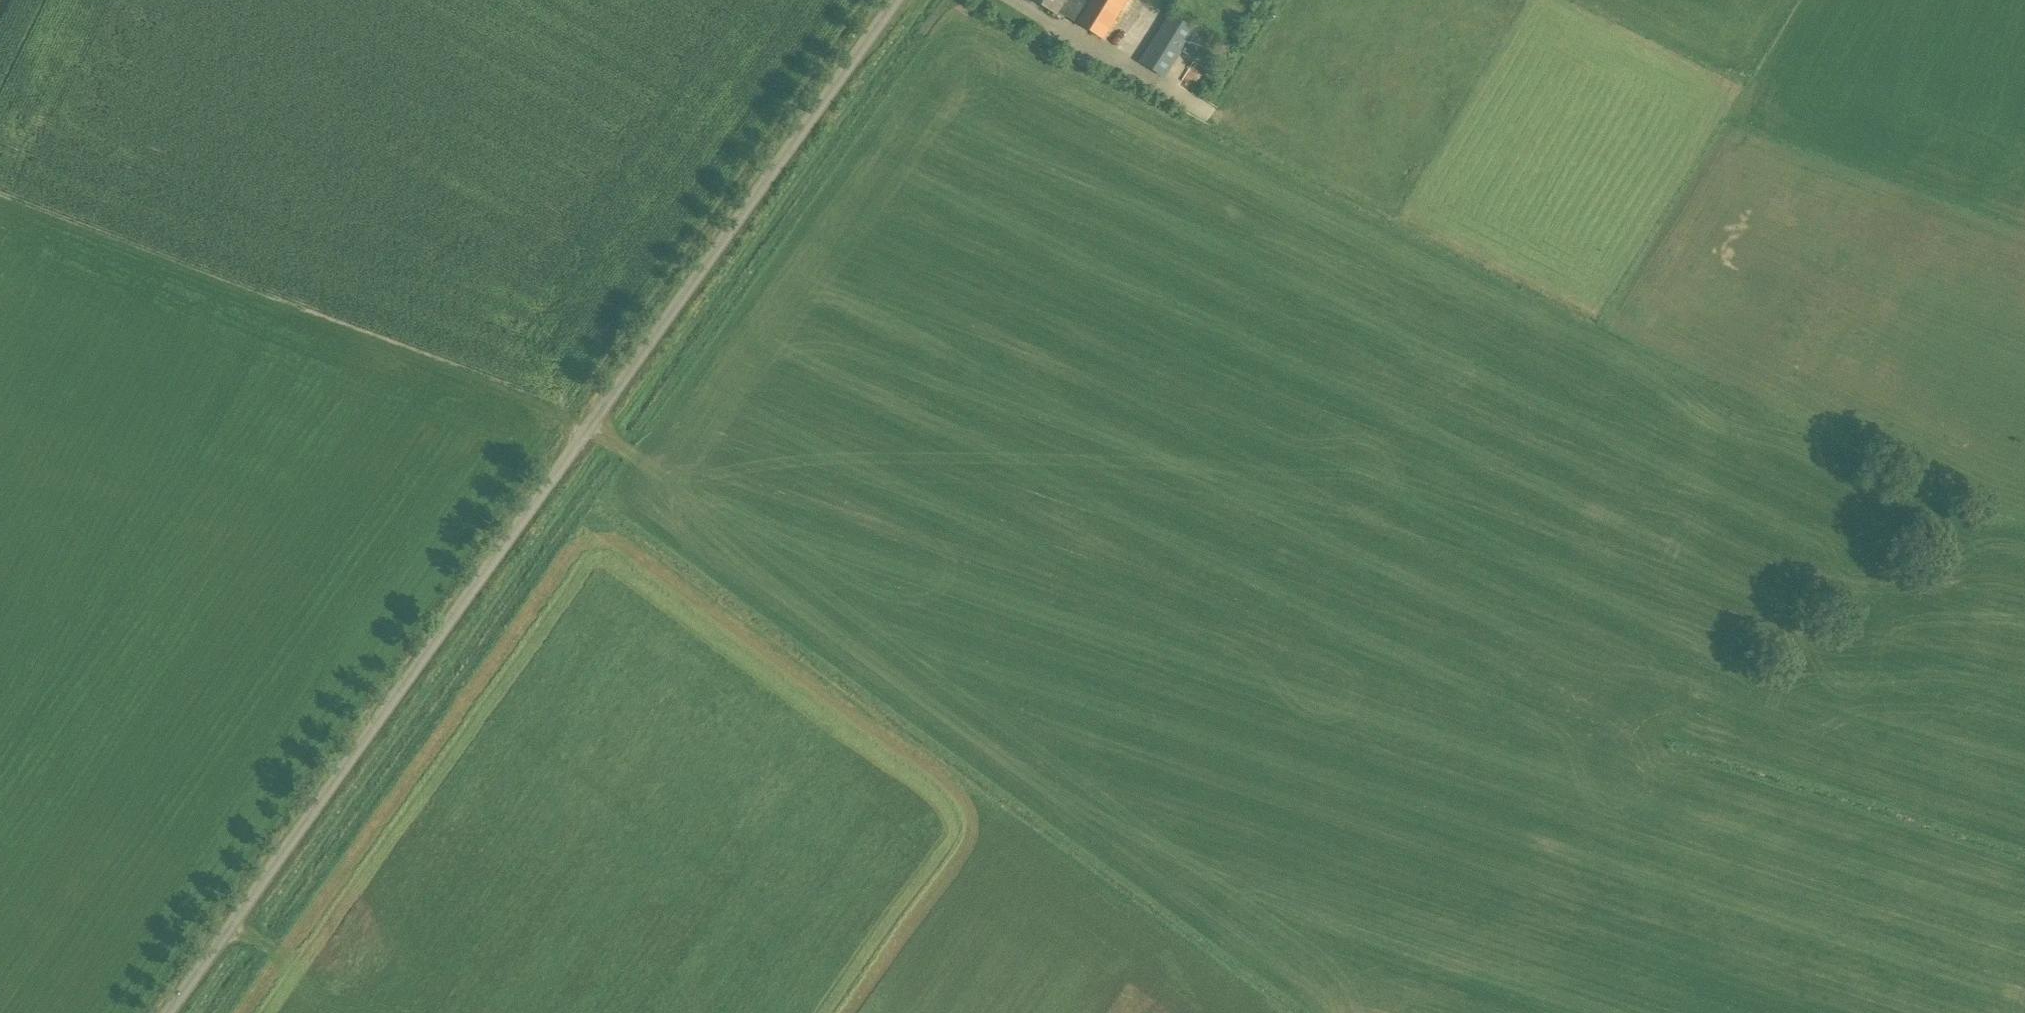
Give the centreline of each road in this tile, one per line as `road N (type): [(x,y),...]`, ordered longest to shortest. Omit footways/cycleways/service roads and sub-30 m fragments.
road 1 (unclassified): [(175,1012),(899,0)]

